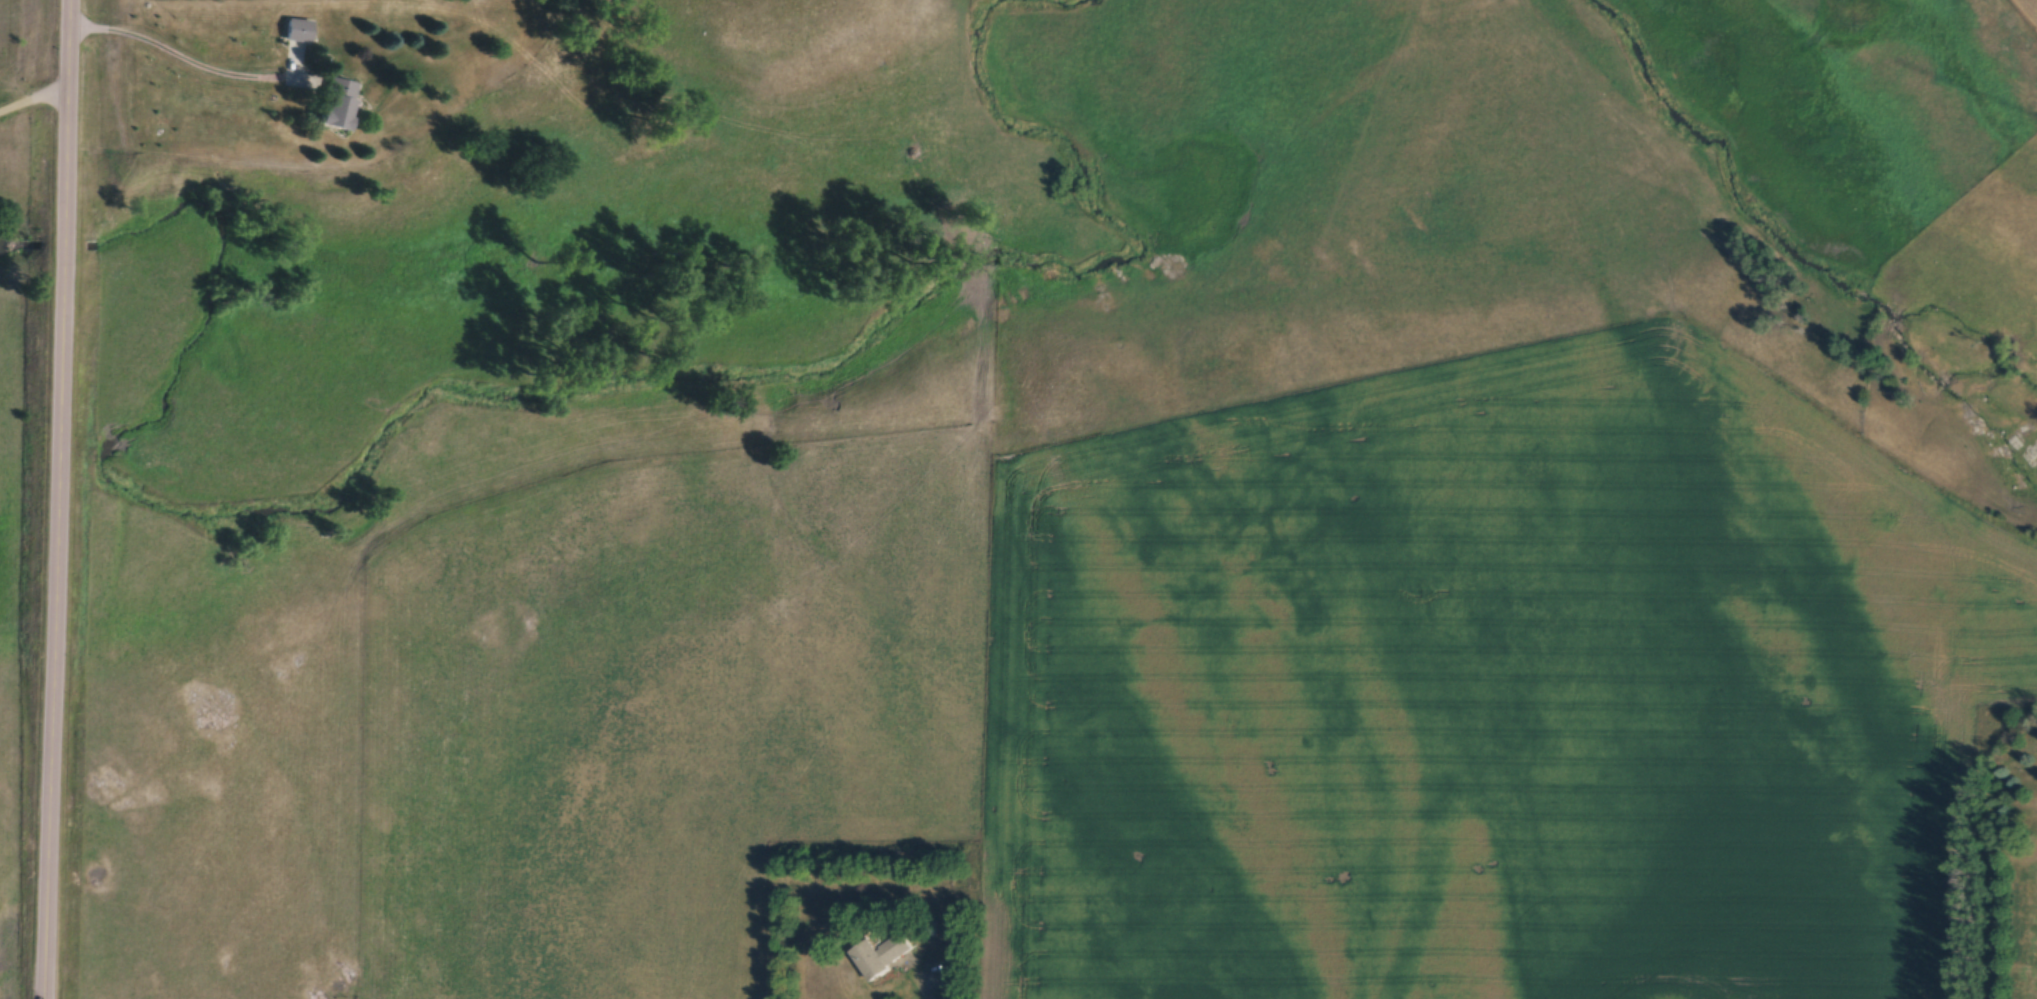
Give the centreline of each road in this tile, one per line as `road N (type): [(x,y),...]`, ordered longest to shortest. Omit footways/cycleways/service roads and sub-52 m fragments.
road 1 (tertiary): [(42,998),(70,0)]

